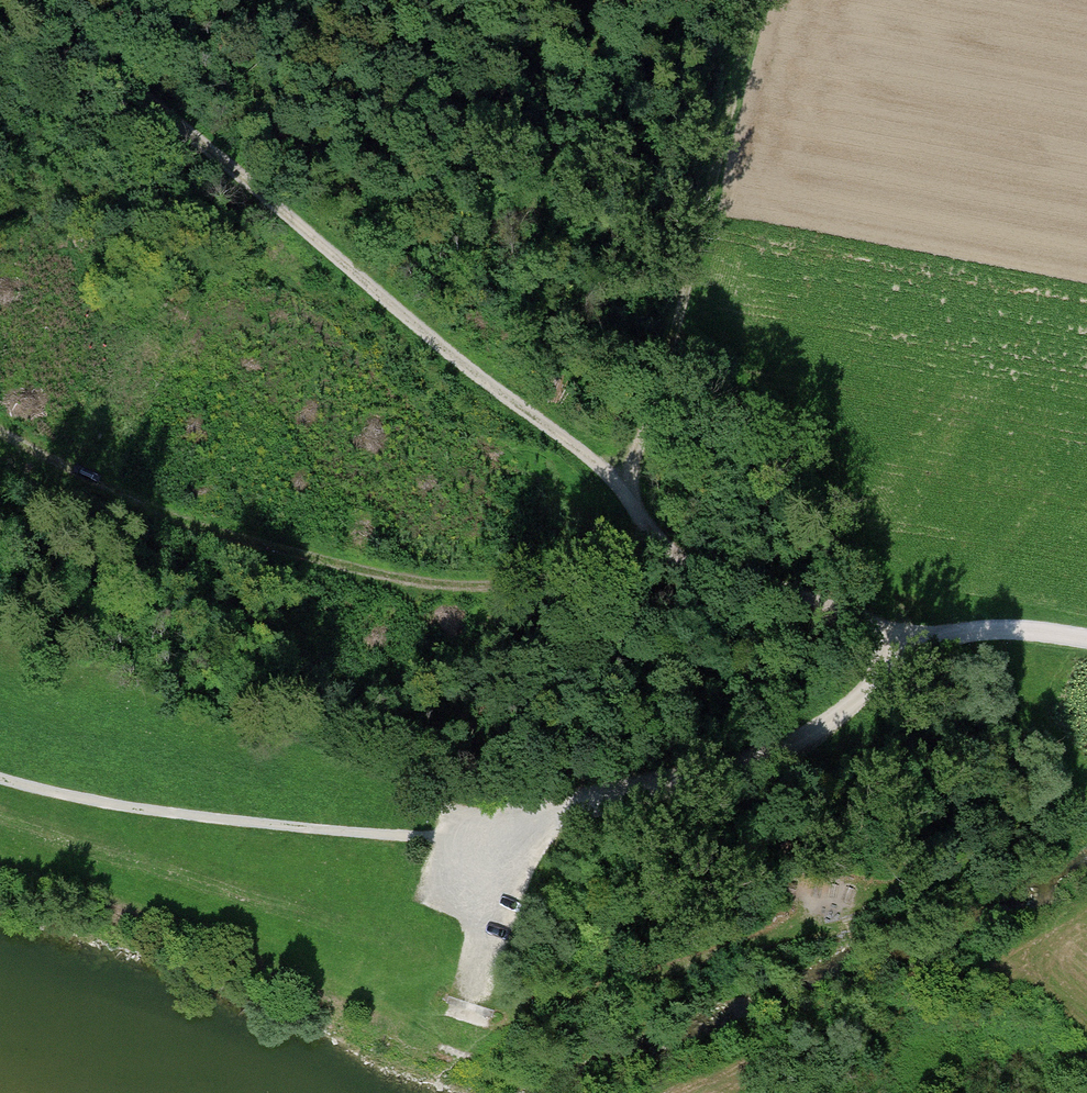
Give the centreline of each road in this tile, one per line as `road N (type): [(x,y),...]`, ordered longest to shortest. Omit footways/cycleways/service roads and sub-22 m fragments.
road 1 (track): [(0,460),(258,545),(444,586),(525,583),(627,496),(748,0)]
road 2 (track): [(0,778),(122,806),(471,837),(766,753),(822,727),(872,682),(901,636),(1027,628),(1086,640)]
road 3 (track): [(2,0),(150,104),(563,438),(676,555),(901,636)]
road 4 (track): [(521,825),(473,999)]

